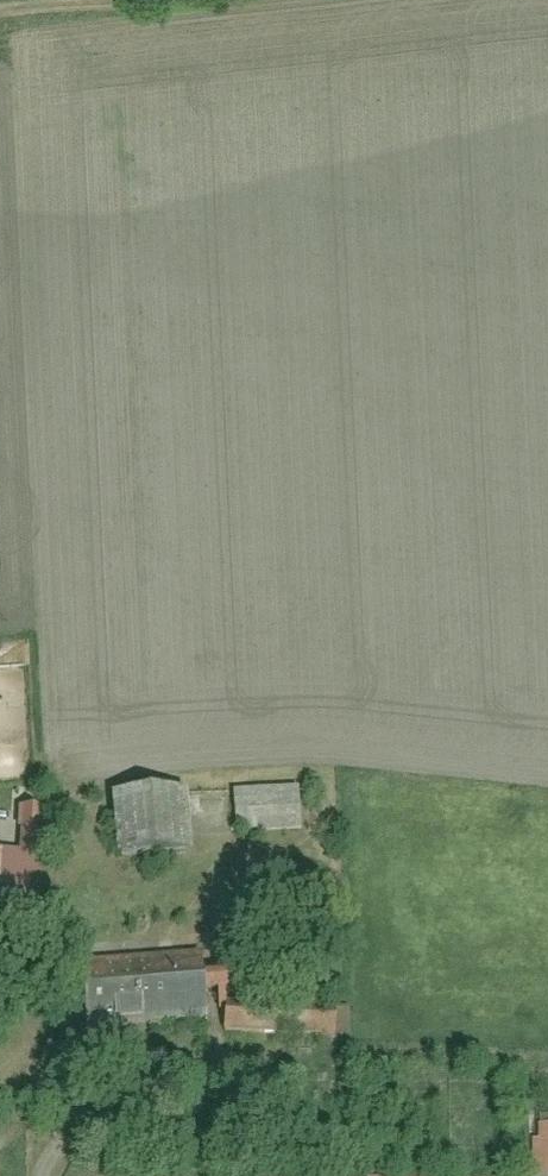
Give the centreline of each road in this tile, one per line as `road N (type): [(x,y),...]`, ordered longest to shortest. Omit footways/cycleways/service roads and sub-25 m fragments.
road 1 (track): [(0,10),(151,0)]

